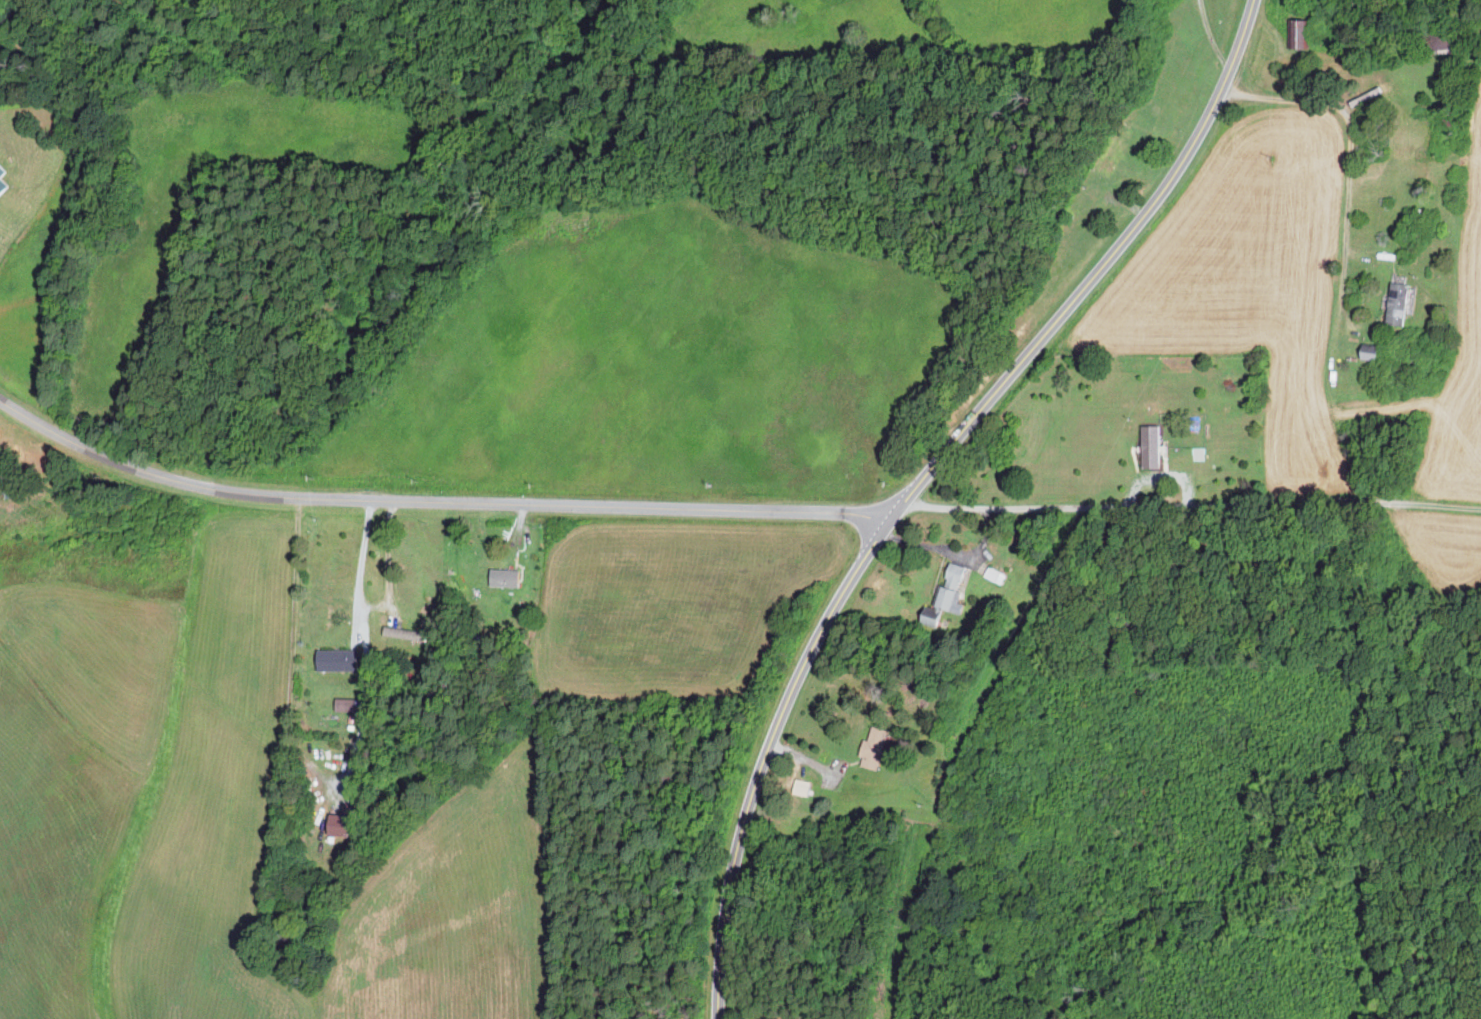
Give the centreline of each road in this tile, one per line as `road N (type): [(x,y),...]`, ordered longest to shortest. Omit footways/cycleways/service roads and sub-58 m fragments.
road 1 (tertiary): [(720,1018),(725,907),(738,850),(753,794),(820,637),(891,520),(1173,177),(1221,92),(1254,0)]
road 2 (residential): [(891,520),(837,511),(334,498),(175,485),(84,457),(0,406)]
road 3 (residential): [(906,502),(1167,518),(1480,509)]

